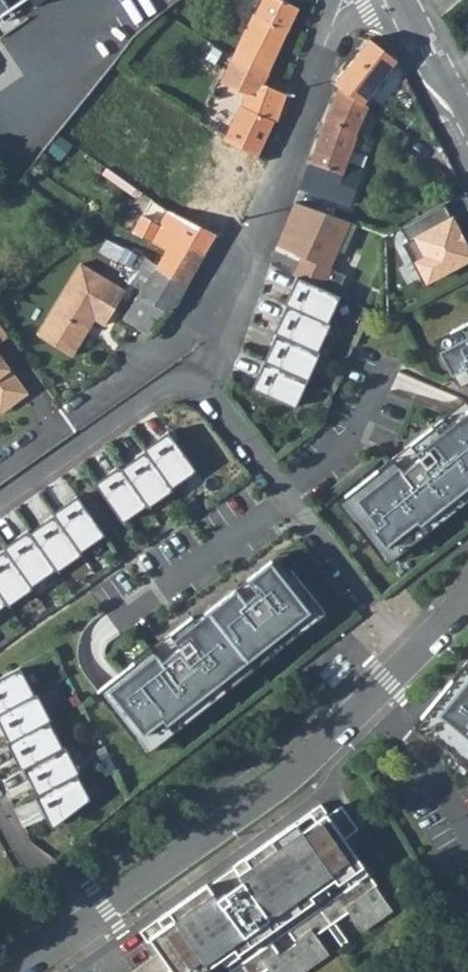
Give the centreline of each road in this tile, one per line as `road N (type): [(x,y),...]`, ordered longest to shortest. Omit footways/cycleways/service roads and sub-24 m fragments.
road 1 (residential): [(0,504),(150,392),(196,385),(220,404),(415,654)]
road 2 (residential): [(65,421),(206,314),(257,240),(337,13),(349,0)]
road 3 (residential): [(10,971),(264,796),(415,654)]
road 4 (residential): [(403,0),(467,119)]

